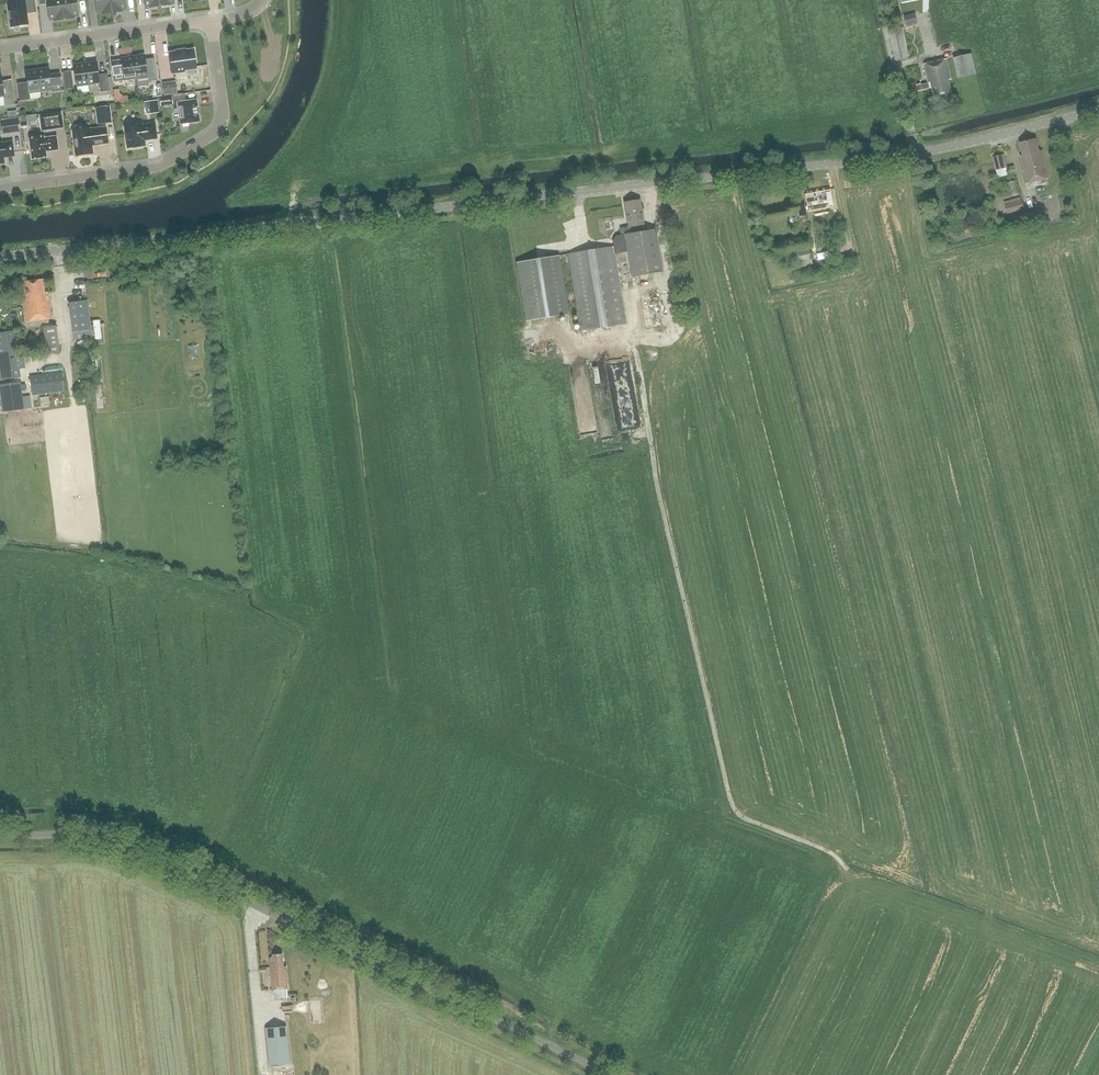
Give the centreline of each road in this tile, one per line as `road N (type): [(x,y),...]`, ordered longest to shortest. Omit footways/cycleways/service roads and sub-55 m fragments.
road 1 (unclassified): [(0,257),(833,164),(947,148),(1098,109)]
road 2 (unclassified): [(611,1074),(134,850),(81,837),(0,836)]
road 3 (residential): [(0,190),(151,169),(214,135),(224,114),(212,21)]
road 4 (residential): [(212,21),(0,50)]

